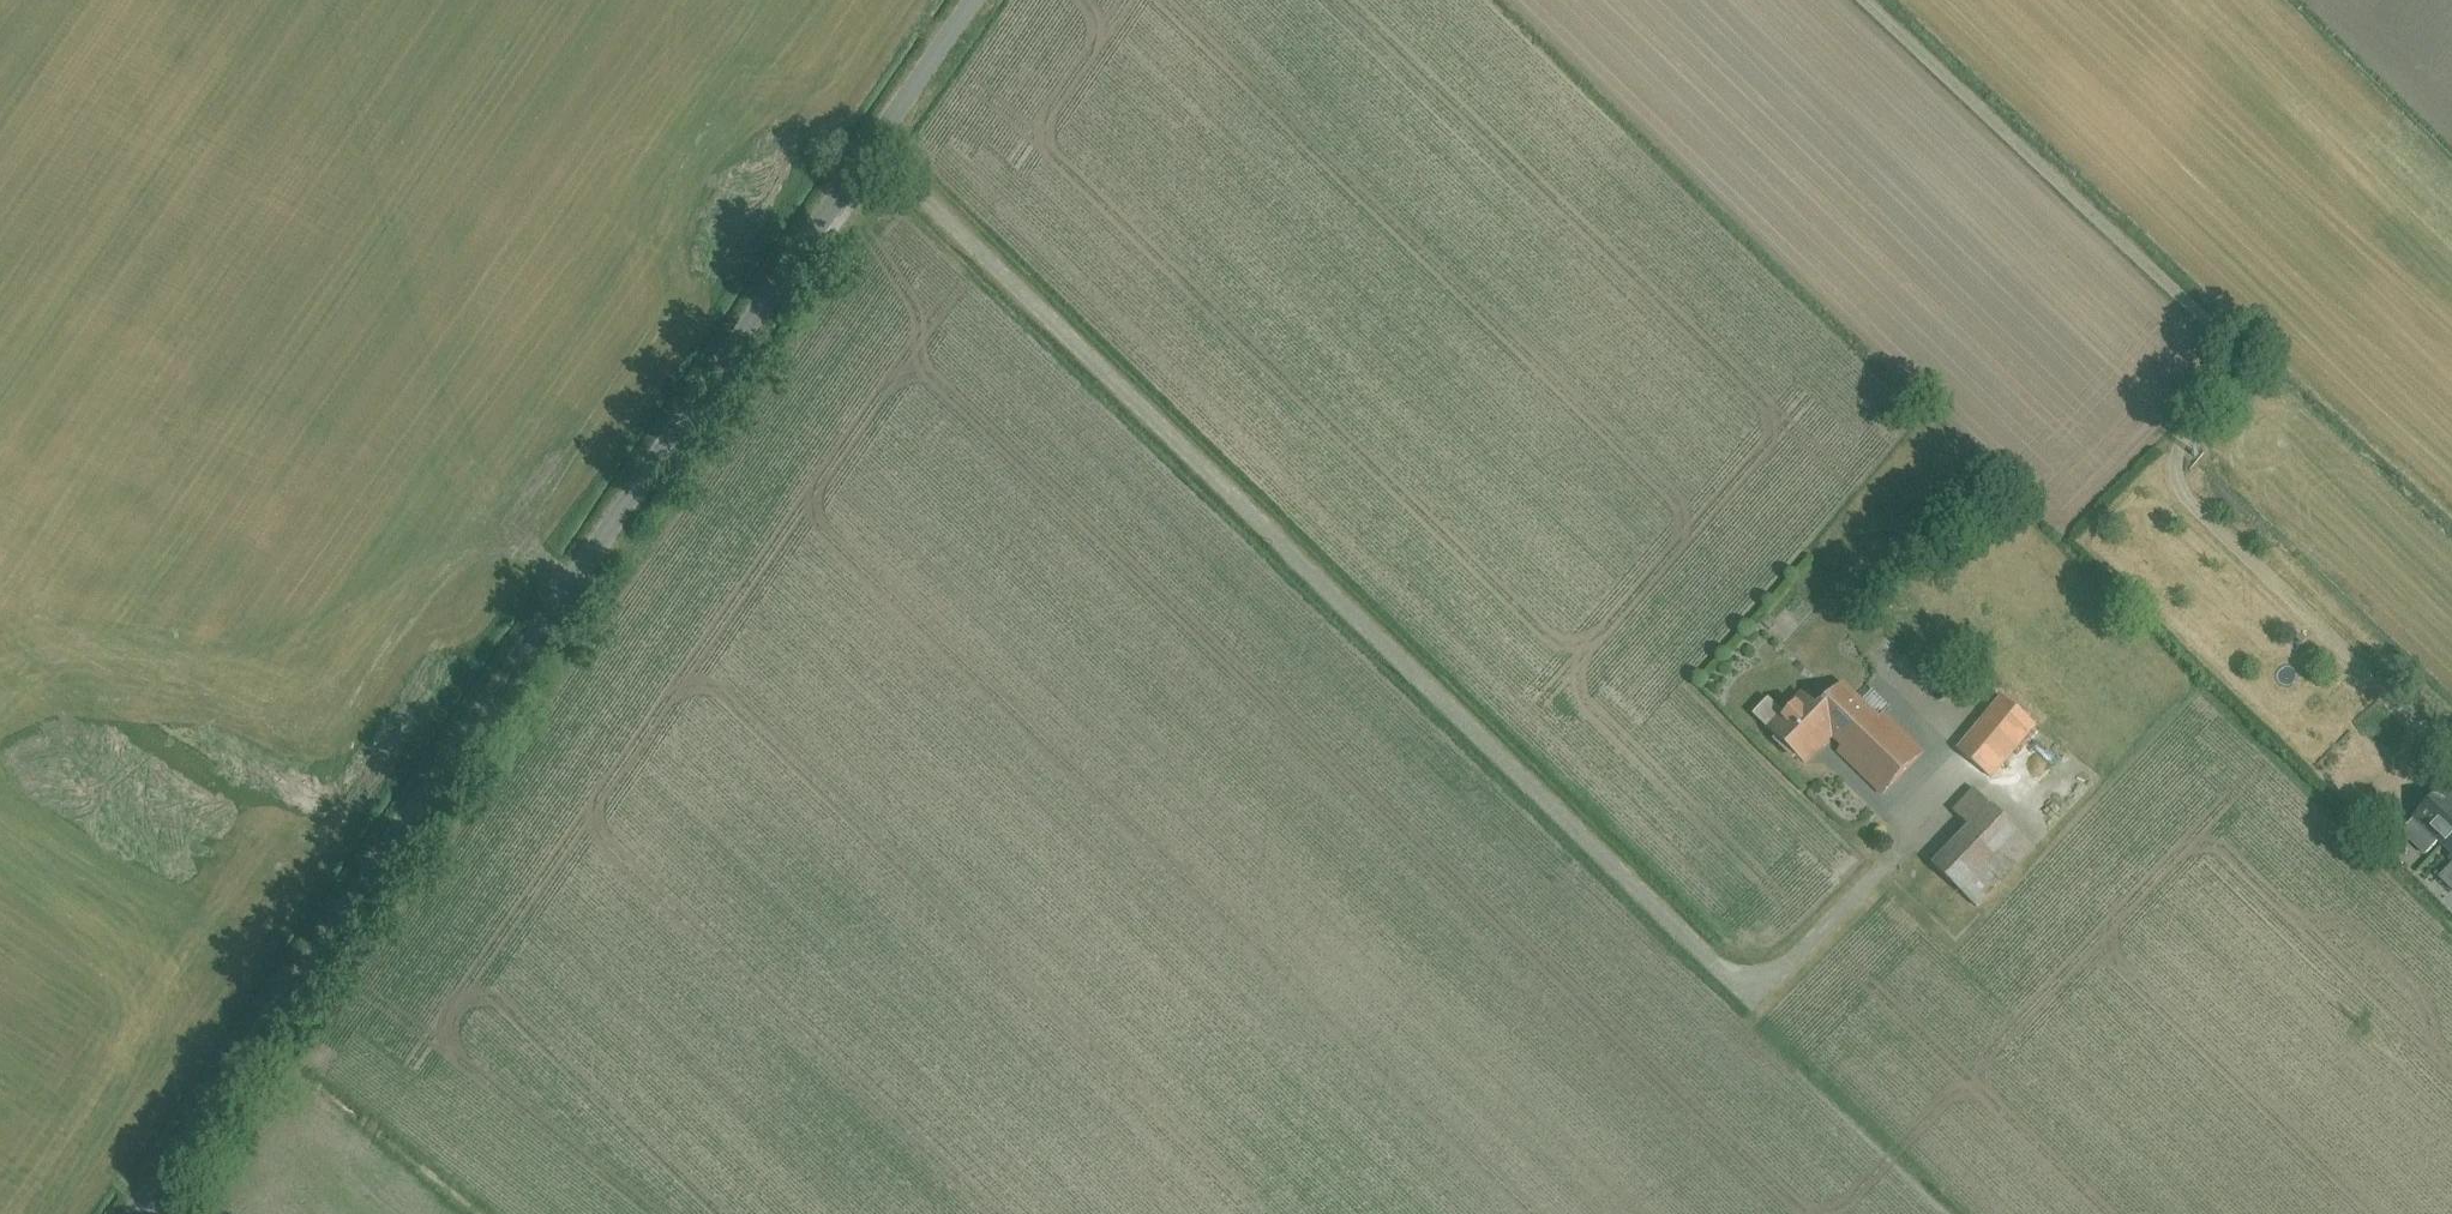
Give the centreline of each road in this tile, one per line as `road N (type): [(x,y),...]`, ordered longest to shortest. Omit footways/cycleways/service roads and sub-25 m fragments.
road 1 (unclassified): [(982,0),(136,1213)]

